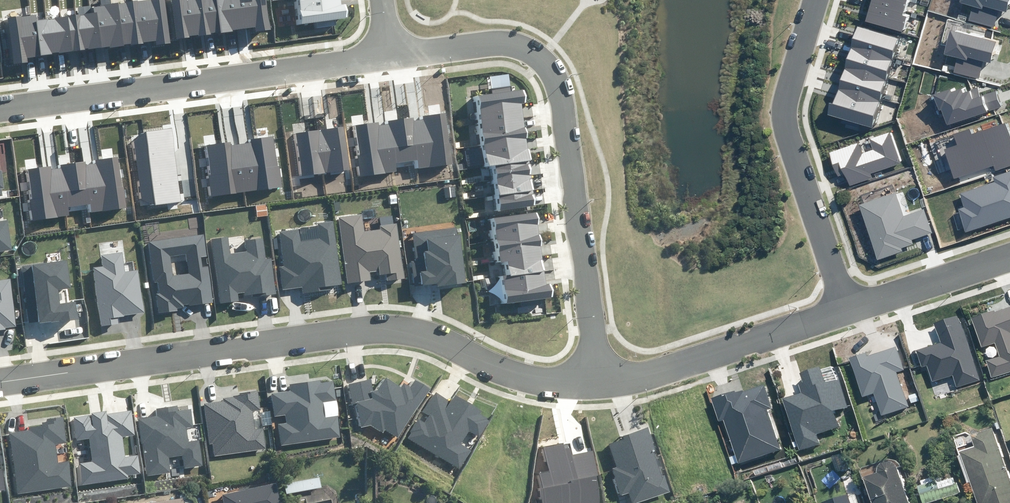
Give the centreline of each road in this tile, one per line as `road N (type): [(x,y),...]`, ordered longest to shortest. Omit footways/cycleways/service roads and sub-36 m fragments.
road 1 (residential): [(0,379),(382,327),(428,334),(521,375),(602,382)]
road 2 (residential): [(389,56),(0,110)]
road 3 (residential): [(842,309),(779,114),(779,88),(807,0)]
road 4 (residential): [(546,64),(602,382)]
road 5 (residential): [(602,382),(842,309)]
road 6 (residential): [(842,309),(1009,253)]
road 7 (residential): [(546,64),(509,41),(389,56)]

